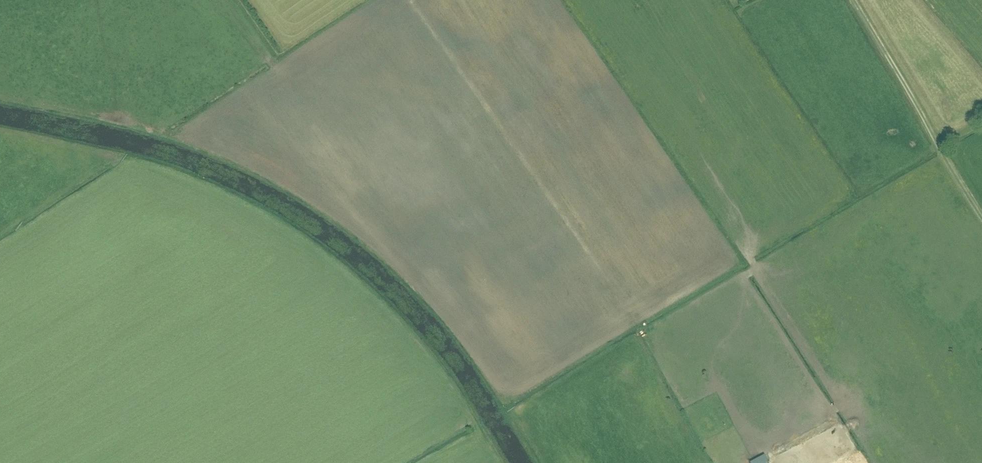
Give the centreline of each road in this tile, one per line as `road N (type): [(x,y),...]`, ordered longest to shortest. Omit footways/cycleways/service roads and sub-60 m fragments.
road 1 (track): [(981,217),(854,0)]

